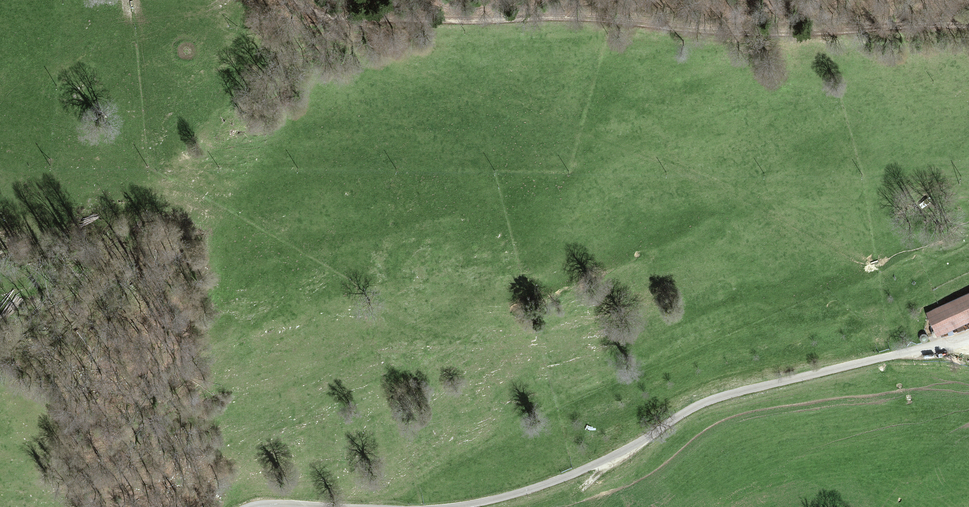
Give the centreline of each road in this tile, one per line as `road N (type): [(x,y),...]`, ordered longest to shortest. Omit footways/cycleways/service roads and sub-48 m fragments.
road 1 (track): [(302,0),(393,23),(968,35)]
road 2 (track): [(450,506),(588,468),(718,397),(968,335)]

